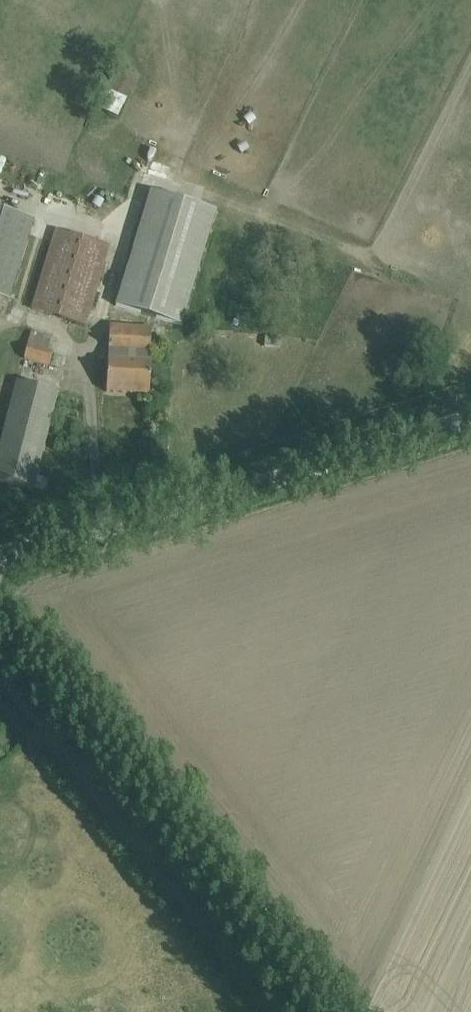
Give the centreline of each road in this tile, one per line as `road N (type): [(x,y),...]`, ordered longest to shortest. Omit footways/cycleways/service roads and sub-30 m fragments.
road 1 (unclassified): [(330,1011),(0,601)]
road 2 (unclassified): [(0,557),(470,418)]

